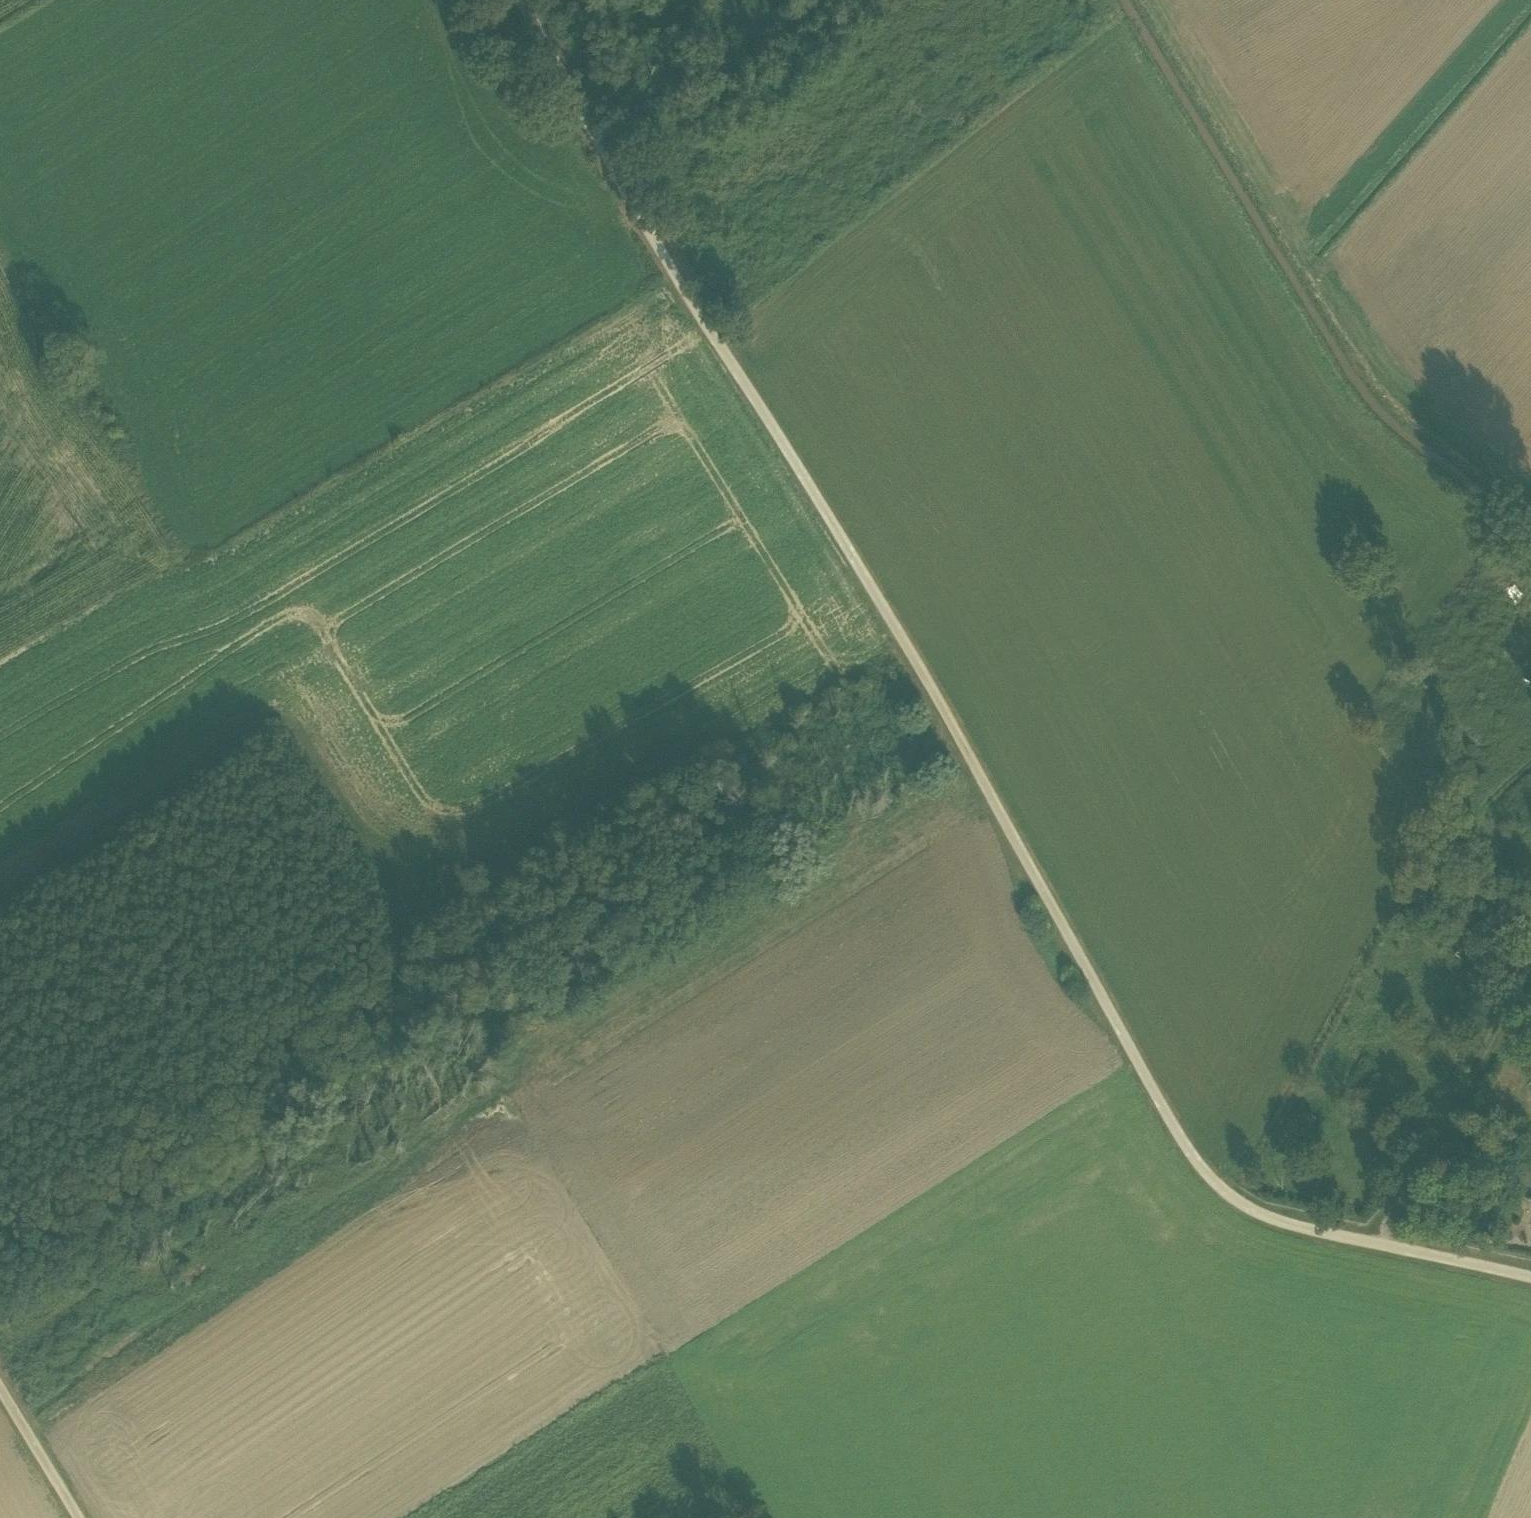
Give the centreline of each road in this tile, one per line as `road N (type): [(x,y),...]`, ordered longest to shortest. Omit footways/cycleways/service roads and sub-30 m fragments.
road 1 (unclassified): [(1530,1272),(1215,1204),(519,0)]
road 2 (track): [(75,1517),(0,1389)]

